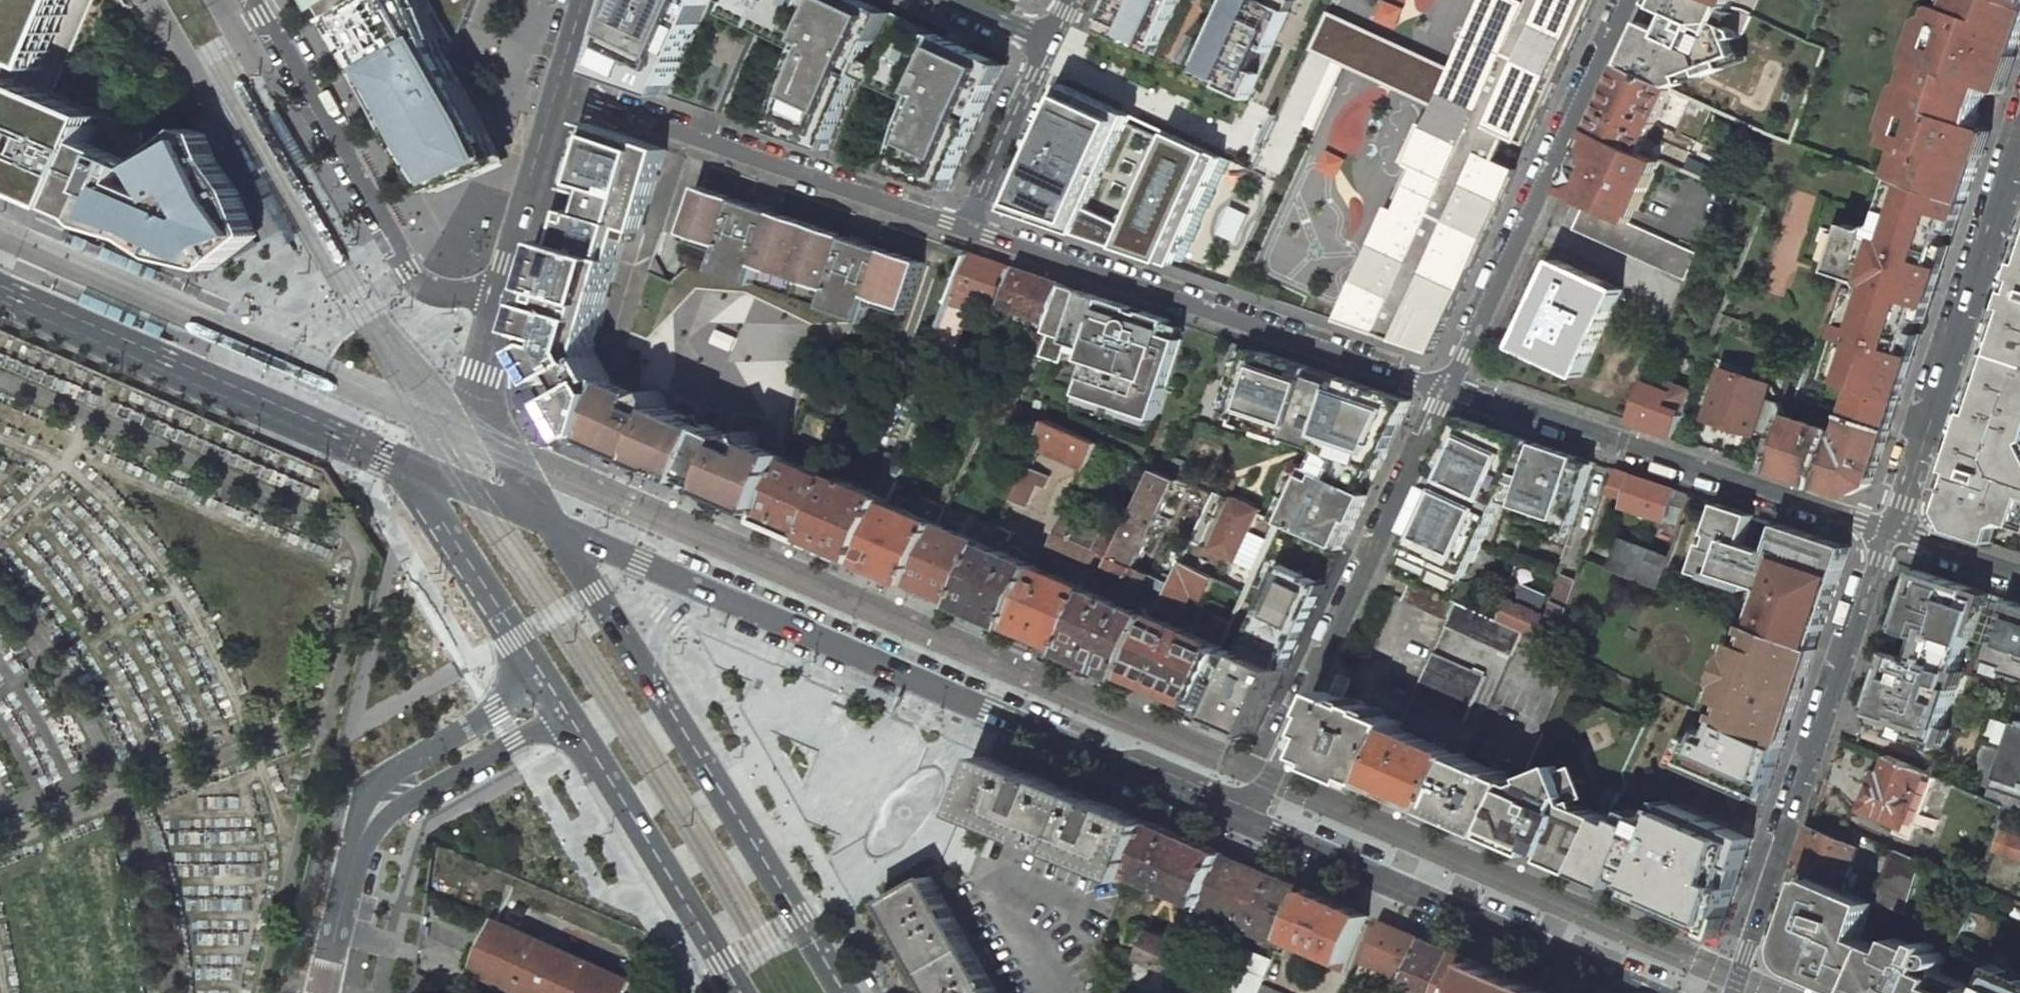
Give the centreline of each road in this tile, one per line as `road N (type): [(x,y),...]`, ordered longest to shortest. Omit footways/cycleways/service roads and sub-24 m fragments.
road 1 (primary): [(719,599),(1248,827)]
road 2 (residential): [(969,229),(1447,389)]
road 3 (residential): [(1889,531),(1736,992)]
road 4 (unclassified): [(1248,827),(1447,389)]
road 5 (residential): [(1447,389),(1889,531)]
road 6 (primary): [(0,288),(411,466)]
road 7 (residential): [(561,91),(969,229)]
road 8 (unclassified): [(1447,389),(1626,0)]
road 9 (primary): [(1248,827),(1641,992)]
road 10 (residential): [(2019,132),(1889,531)]
road 11 (residential): [(255,0),(420,283),(460,295),(504,288)]
road 12 (secondary): [(837,992),(643,669)]
road 13 (residential): [(539,656),(506,709),(378,780),(361,815),(349,888)]
road 14 (secondary): [(589,733),(749,992)]
road 15 (residential): [(349,888),(375,837),(408,807),(528,737),(589,733)]
road 16 (residential): [(555,530),(483,404),(482,372),(504,288)]
road 17 (secondary): [(411,466),(539,656)]
road 18 (residential): [(969,229),(1056,41)]
road 19 (residential): [(504,288),(561,91)]
road 20 (primary): [(555,530),(719,599)]
road 21 (secondary): [(643,669),(555,530)]
road 22 (primary): [(411,466),(555,530)]
road 23 (residential): [(1889,531),(2019,576)]

